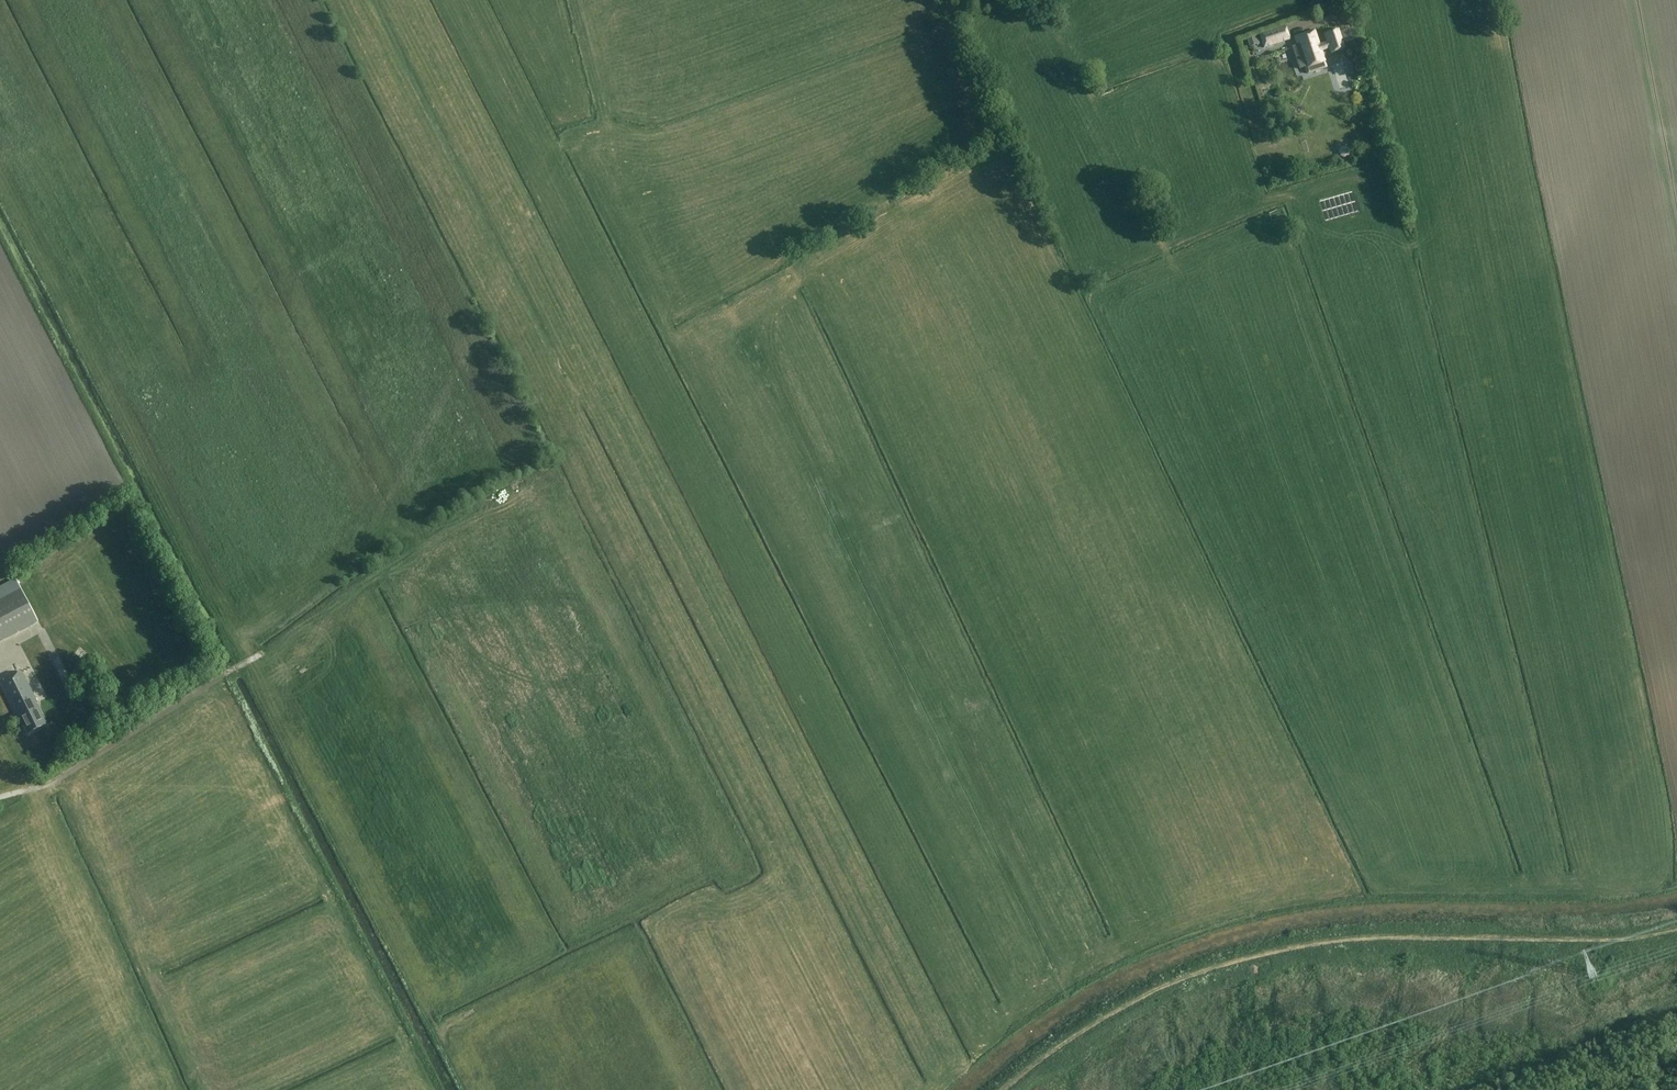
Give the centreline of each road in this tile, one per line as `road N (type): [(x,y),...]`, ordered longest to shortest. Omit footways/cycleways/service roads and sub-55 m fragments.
road 1 (track): [(1676,929),(1624,938),(1371,940),(1233,968),(1115,1012),(1006,1089)]
road 2 (track): [(256,659),(49,786),(0,798)]

